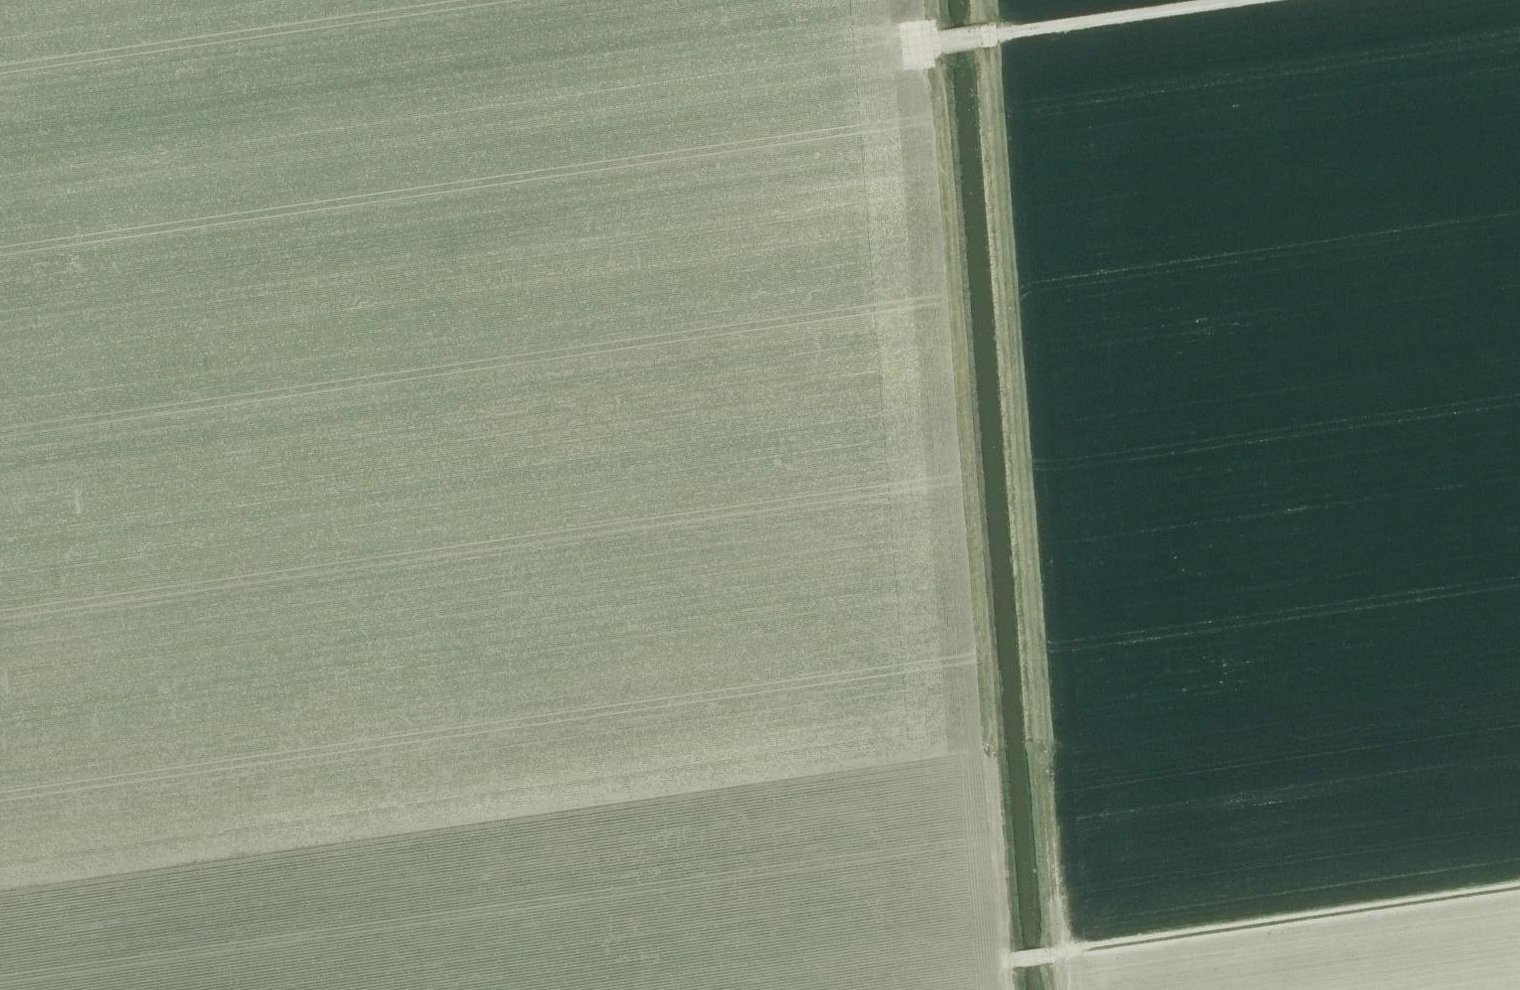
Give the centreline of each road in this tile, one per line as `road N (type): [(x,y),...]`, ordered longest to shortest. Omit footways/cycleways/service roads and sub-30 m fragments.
road 1 (track): [(979,963),(1519,888)]

